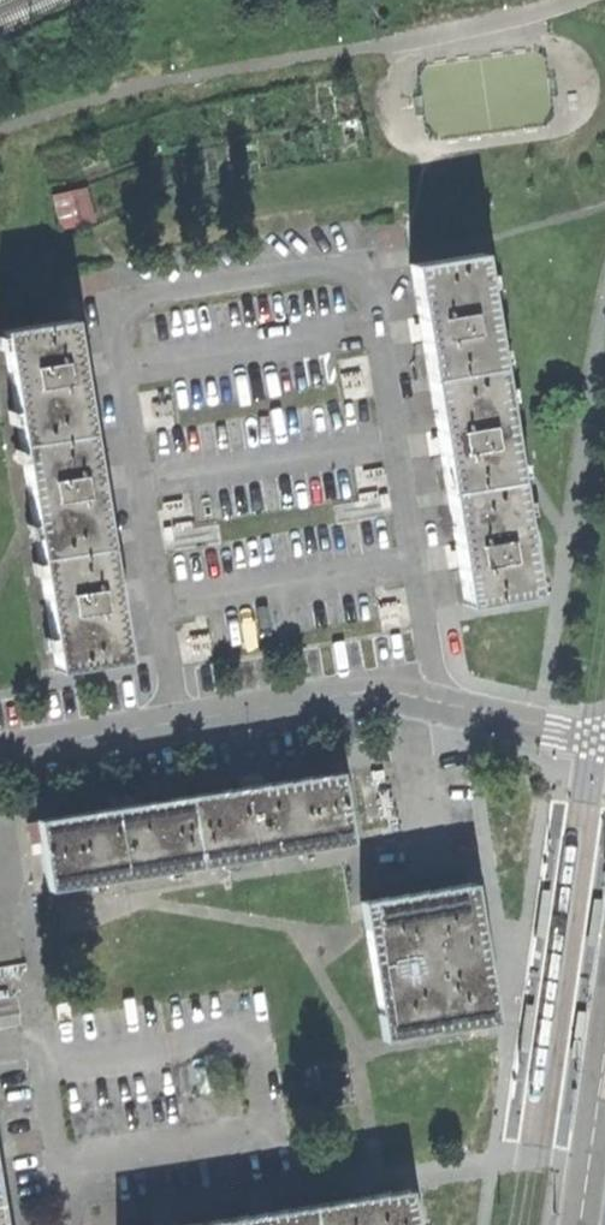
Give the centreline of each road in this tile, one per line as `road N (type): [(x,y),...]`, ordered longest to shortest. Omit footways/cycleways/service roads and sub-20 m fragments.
road 1 (residential): [(604,743),(393,694),(0,752)]
road 2 (residential): [(604,1049),(580,1224)]

